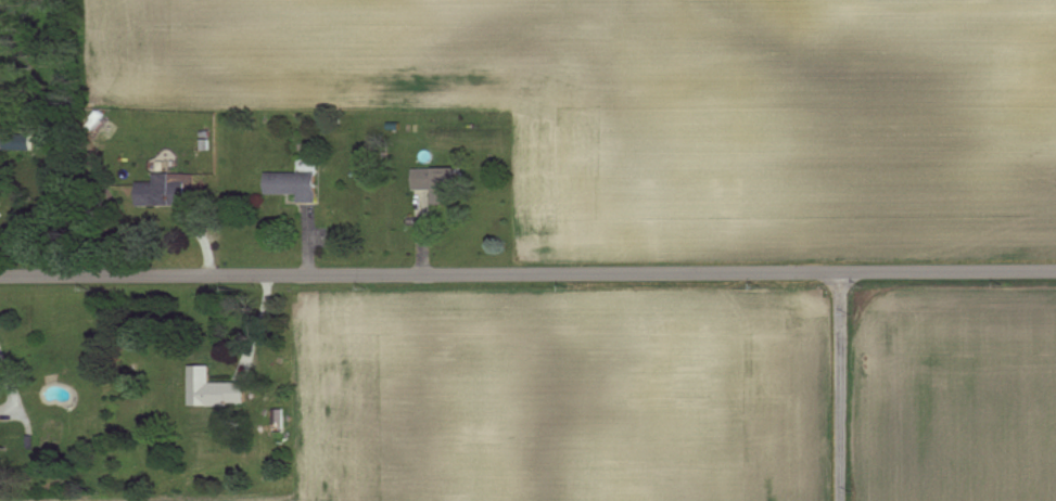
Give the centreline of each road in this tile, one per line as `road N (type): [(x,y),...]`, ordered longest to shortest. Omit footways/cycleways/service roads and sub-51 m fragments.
road 1 (tertiary): [(0,273),(1055,269)]
road 2 (residential): [(838,500),(839,270)]

